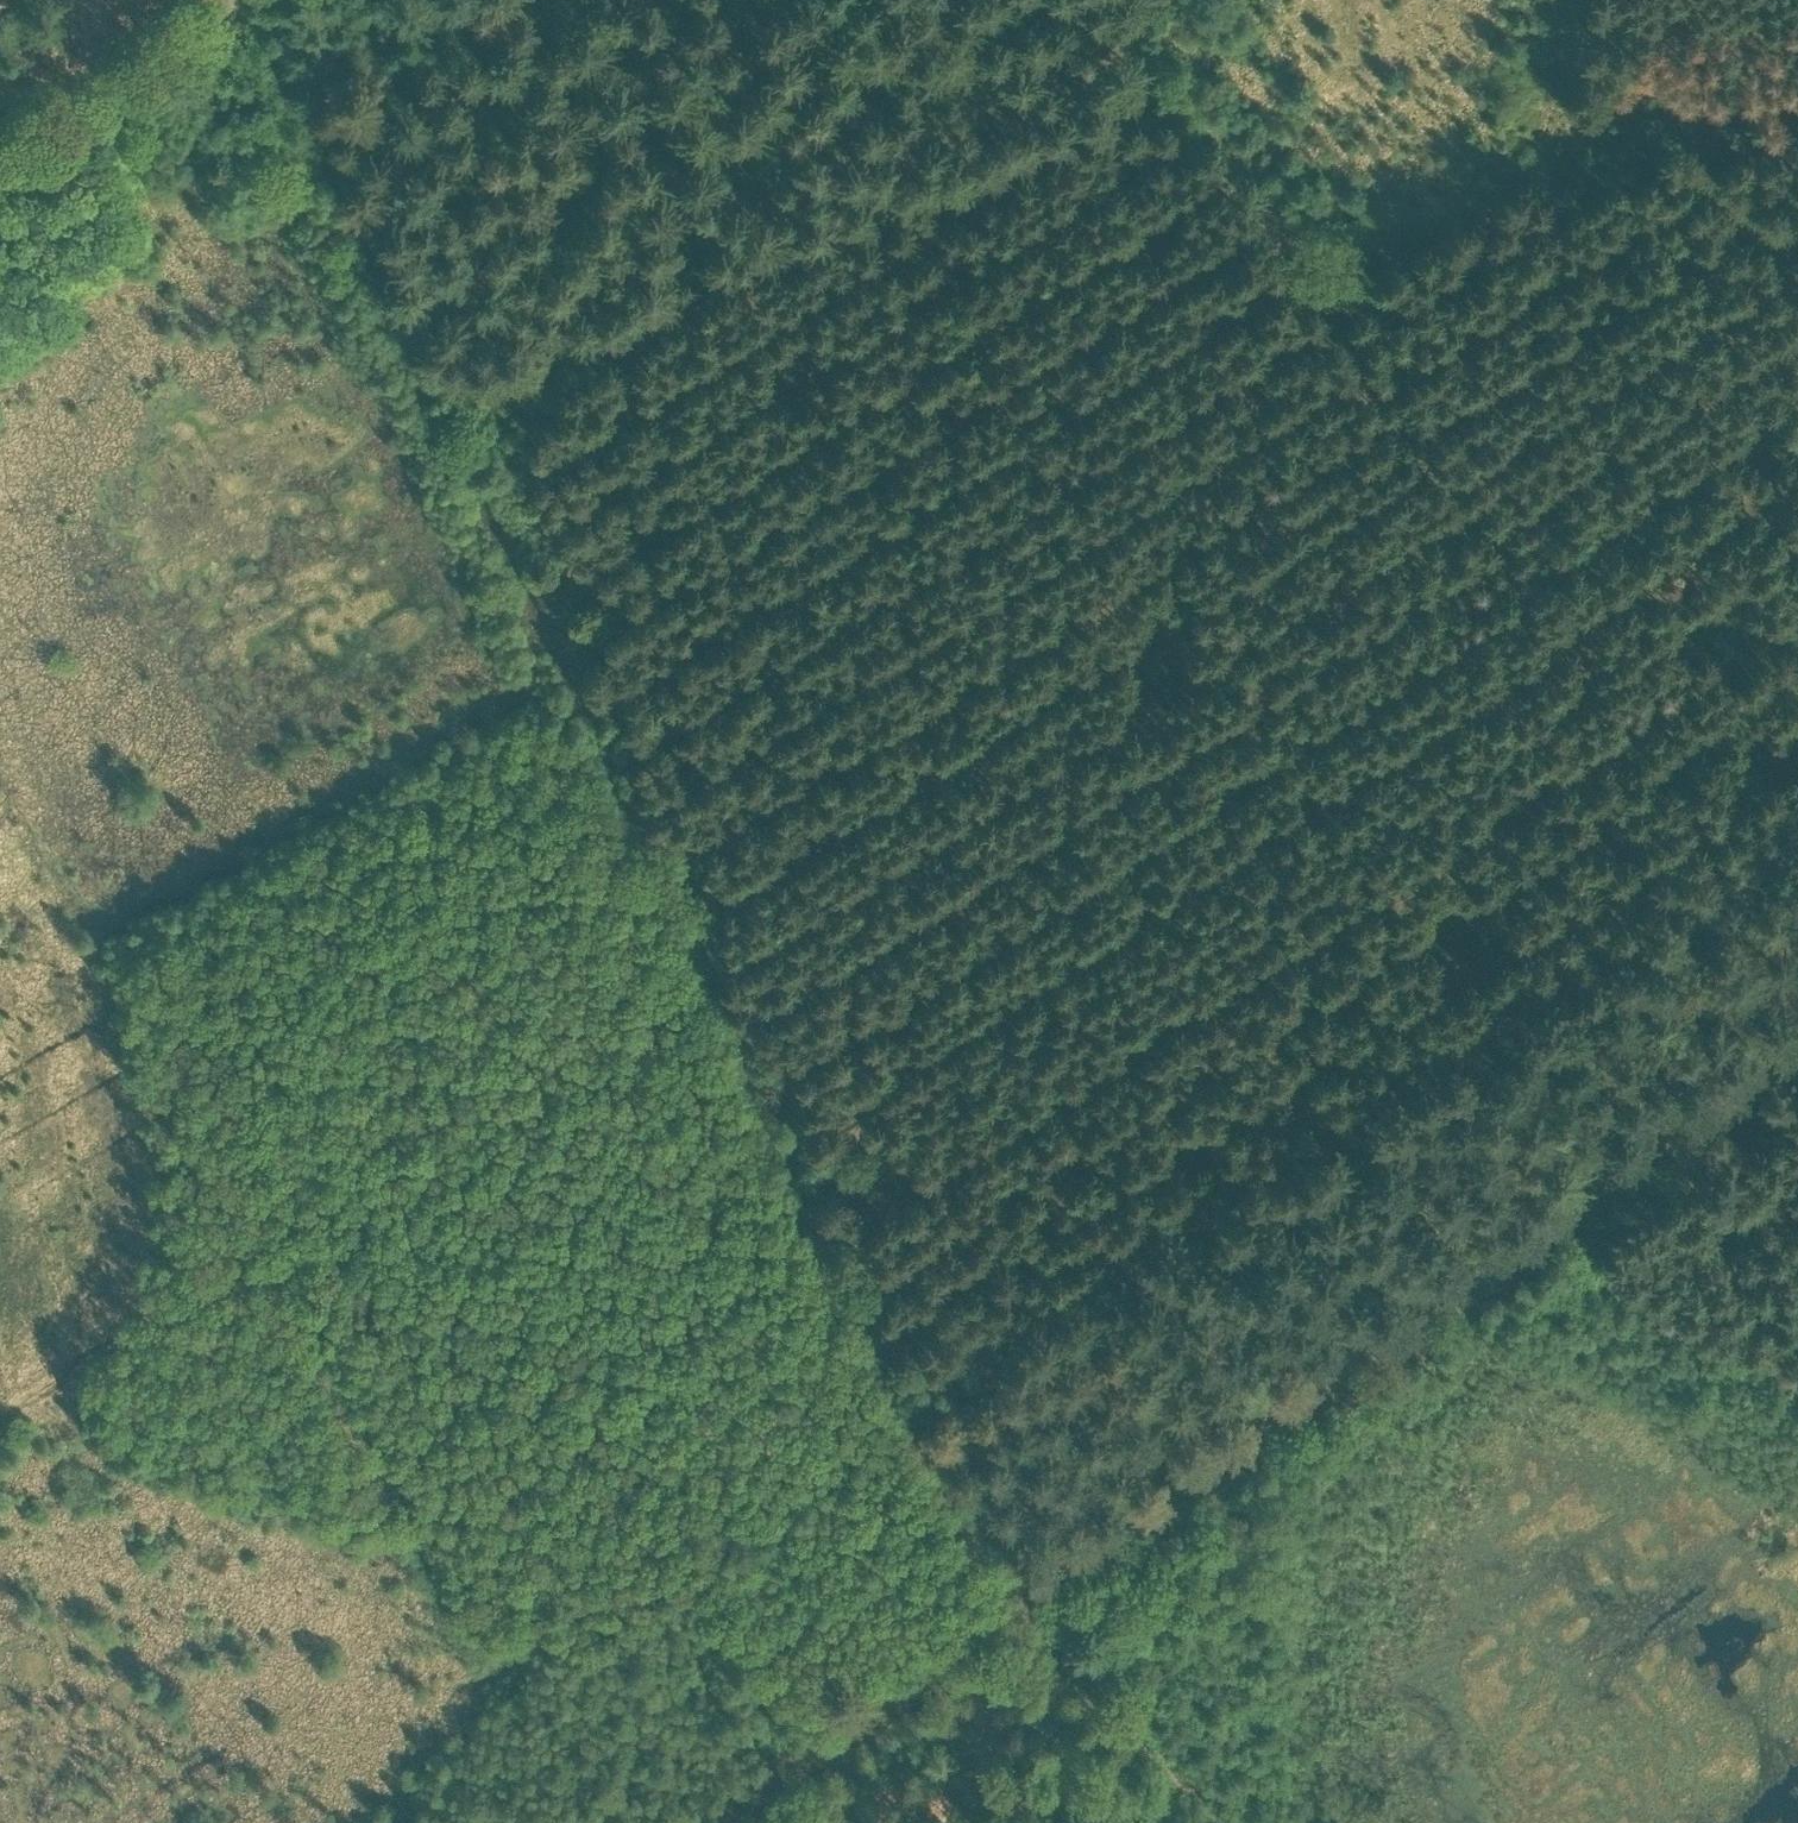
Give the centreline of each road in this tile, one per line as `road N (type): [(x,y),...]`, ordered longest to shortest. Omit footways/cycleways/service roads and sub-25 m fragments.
road 1 (track): [(271,0),(535,567),(806,1204),(1024,1593),(1259,1822)]
road 2 (track): [(1563,1213),(713,1822)]
road 3 (track): [(0,1406),(339,1218),(709,1244),(806,1204)]
road 4 (track): [(1797,1048),(1563,1213)]
road 5 (track): [(220,0),(0,157)]

